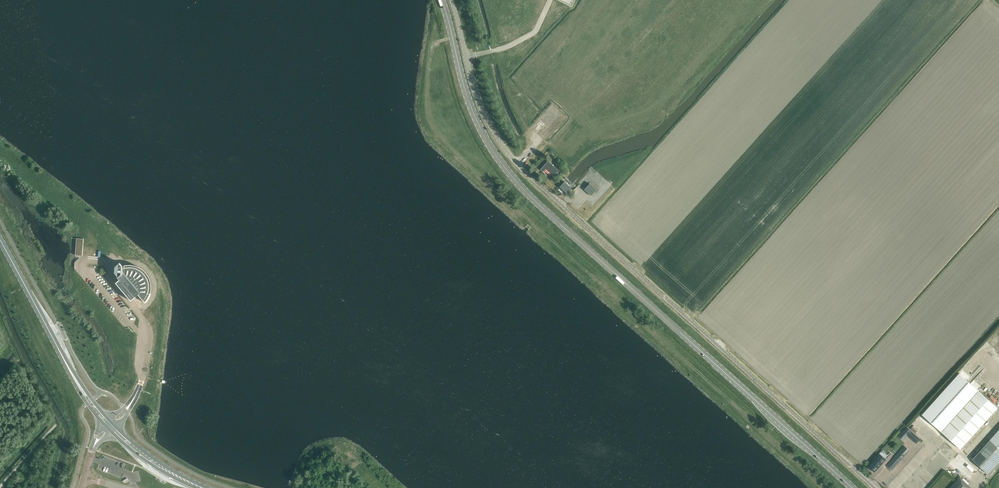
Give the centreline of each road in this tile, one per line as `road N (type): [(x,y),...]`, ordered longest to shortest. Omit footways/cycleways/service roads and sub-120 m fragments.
road 1 (unclassified): [(875,487),(522,169),(484,115),(451,0)]
road 2 (primary): [(852,487),(505,168),(472,113),(442,0)]
road 3 (track): [(453,38),(437,44),(430,65),(428,113),(436,133),(825,487)]
road 4 (motorway): [(222,487),(359,0)]
road 5 (motorway): [(345,0),(209,487)]
road 6 (primary): [(110,425),(72,375),(0,240)]

